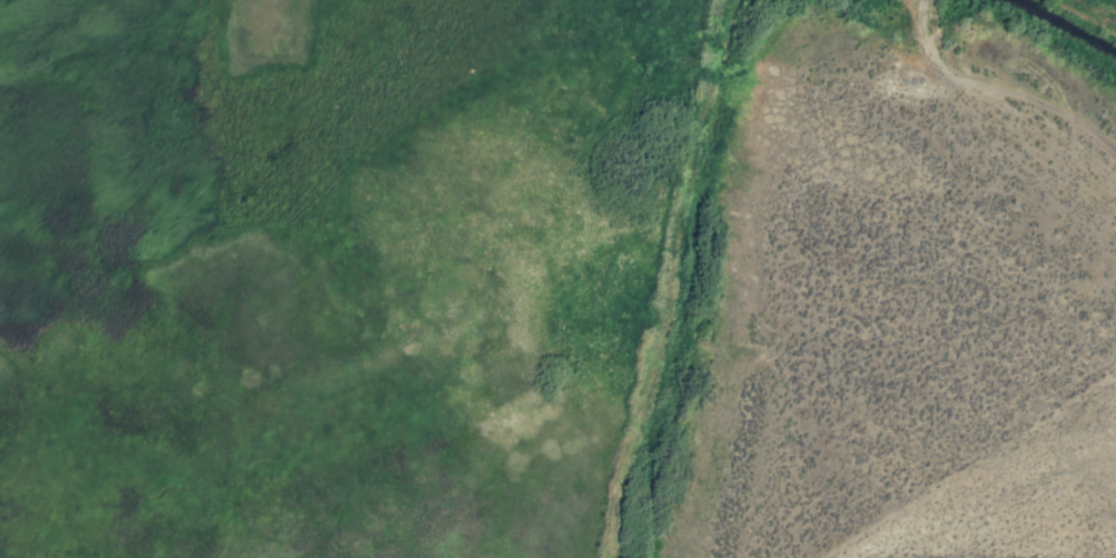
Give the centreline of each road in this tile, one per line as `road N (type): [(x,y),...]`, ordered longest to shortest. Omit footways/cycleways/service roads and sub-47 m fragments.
road 1 (track): [(1115,156),(1051,109),(931,64),(918,22),(922,0)]

